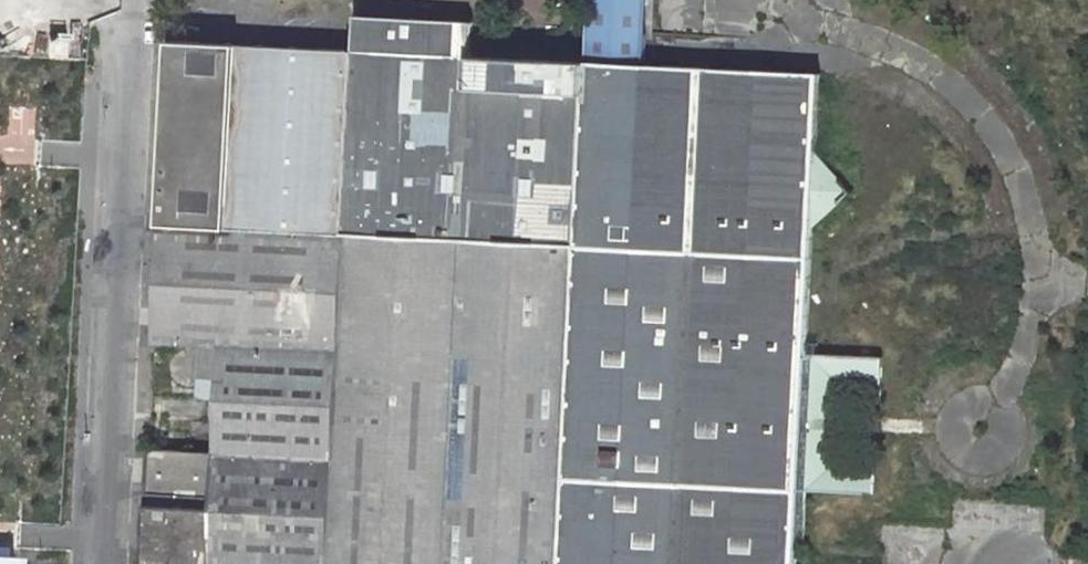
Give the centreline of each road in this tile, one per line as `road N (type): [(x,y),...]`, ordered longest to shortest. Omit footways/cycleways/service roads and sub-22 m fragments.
road 1 (residential): [(98,563),(124,0)]

